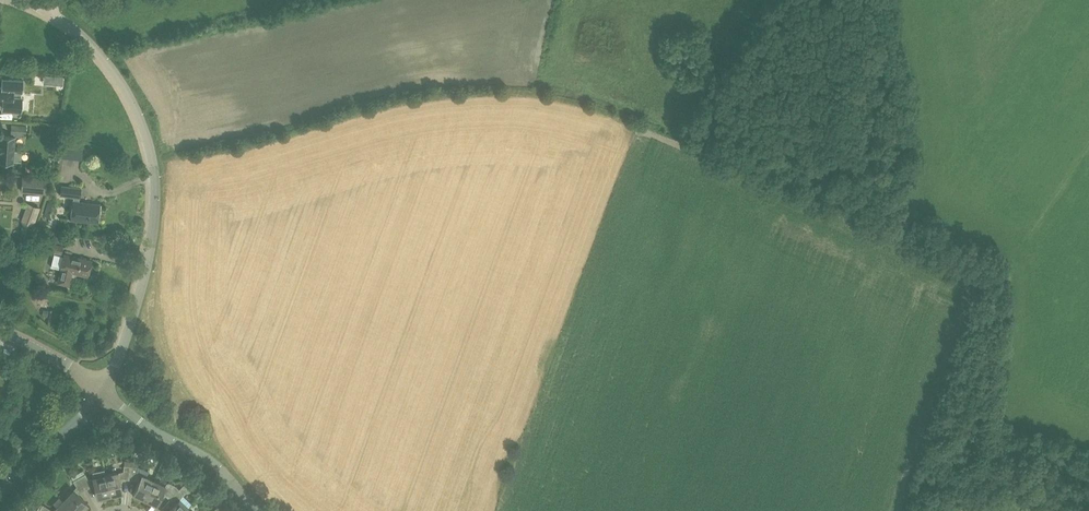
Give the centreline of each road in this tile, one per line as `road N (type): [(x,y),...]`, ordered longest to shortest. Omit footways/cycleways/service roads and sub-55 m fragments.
road 1 (residential): [(104,393),(153,251),(158,205),(118,81),(42,10)]
road 2 (unclassified): [(249,510),(211,469),(104,393)]
road 3 (residential): [(0,496),(104,393)]
road 4 (residential): [(104,393),(0,332)]

